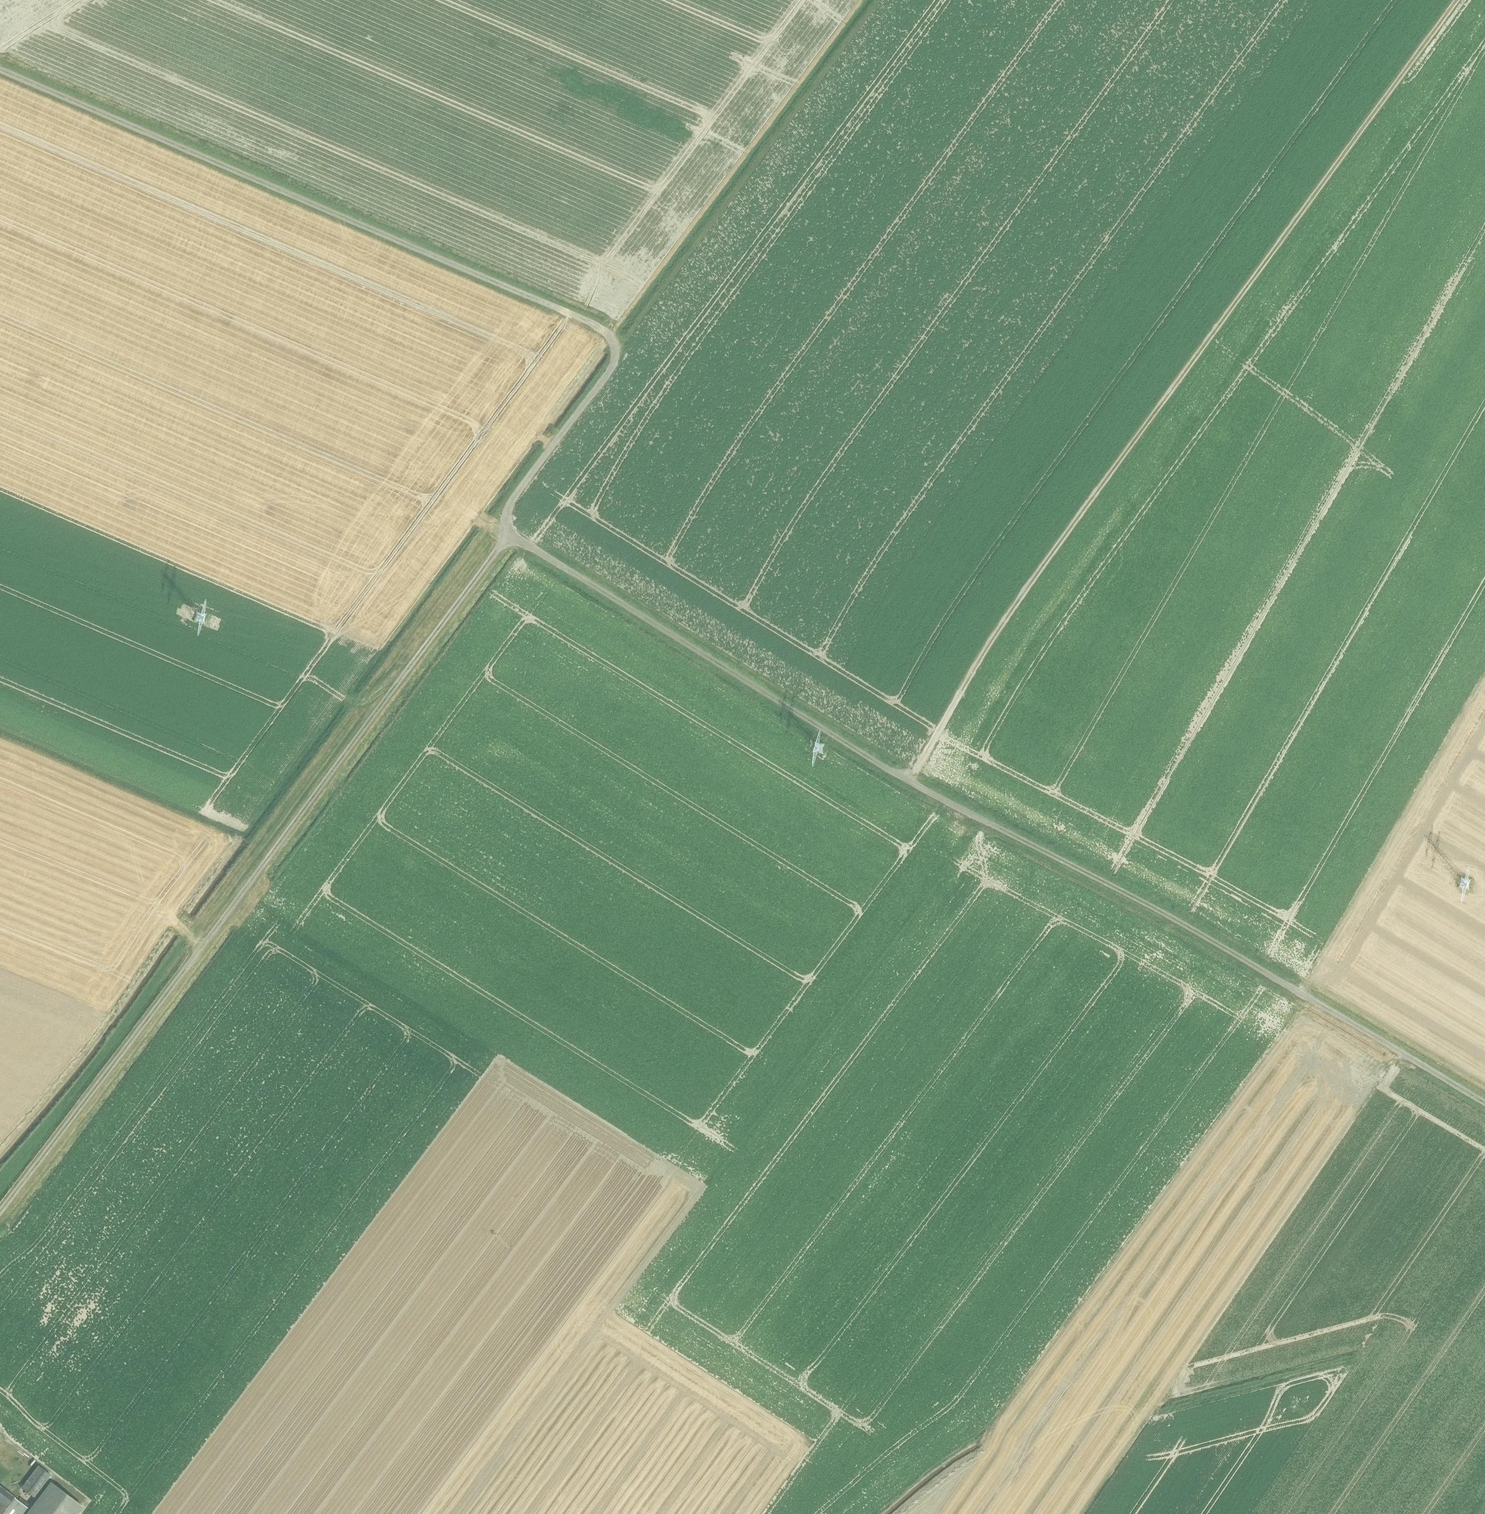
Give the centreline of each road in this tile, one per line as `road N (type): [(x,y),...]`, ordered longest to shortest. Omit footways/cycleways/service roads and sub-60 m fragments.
road 1 (track): [(509,537),(962,812),(1117,888),(1484,1103)]
road 2 (track): [(509,537),(508,507),(596,394),(613,363),(613,338),(0,68)]
road 3 (track): [(0,1214),(509,537)]

